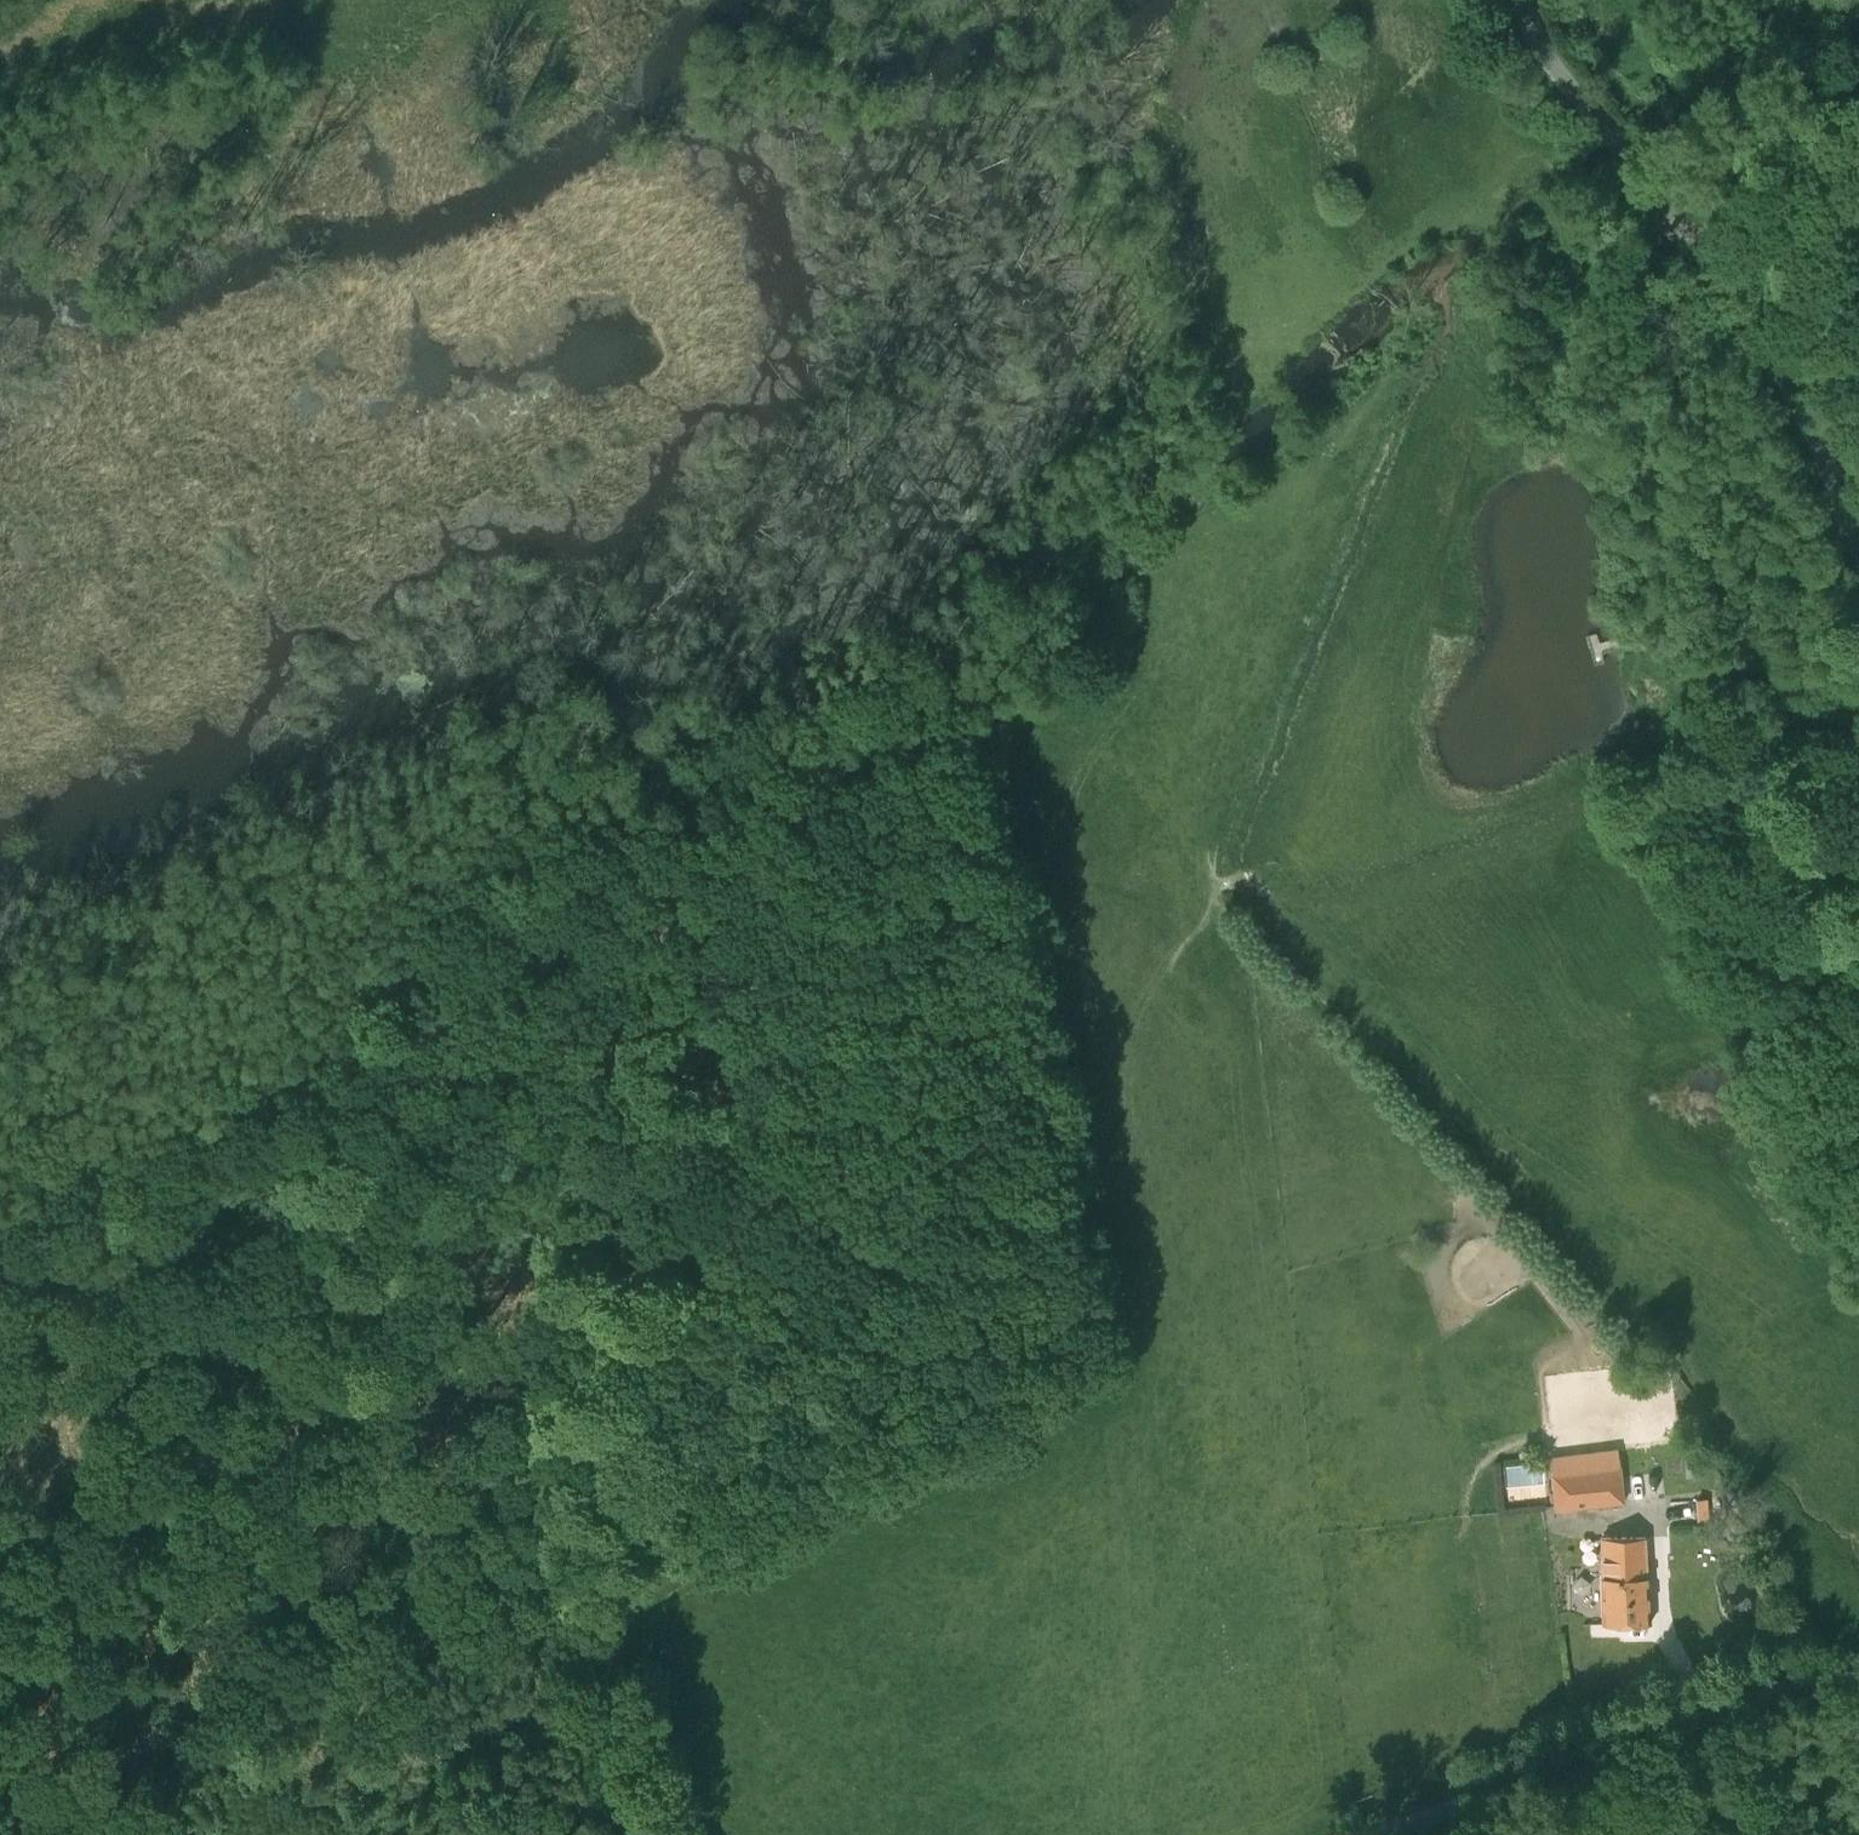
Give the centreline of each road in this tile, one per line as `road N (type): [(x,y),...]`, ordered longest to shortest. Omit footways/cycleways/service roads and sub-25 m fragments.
road 1 (unclassified): [(1858,535),(1800,398),(1746,311),(1672,200),(1546,60),(1523,0)]
road 2 (unclassified): [(1384,1834),(1858,1660)]

